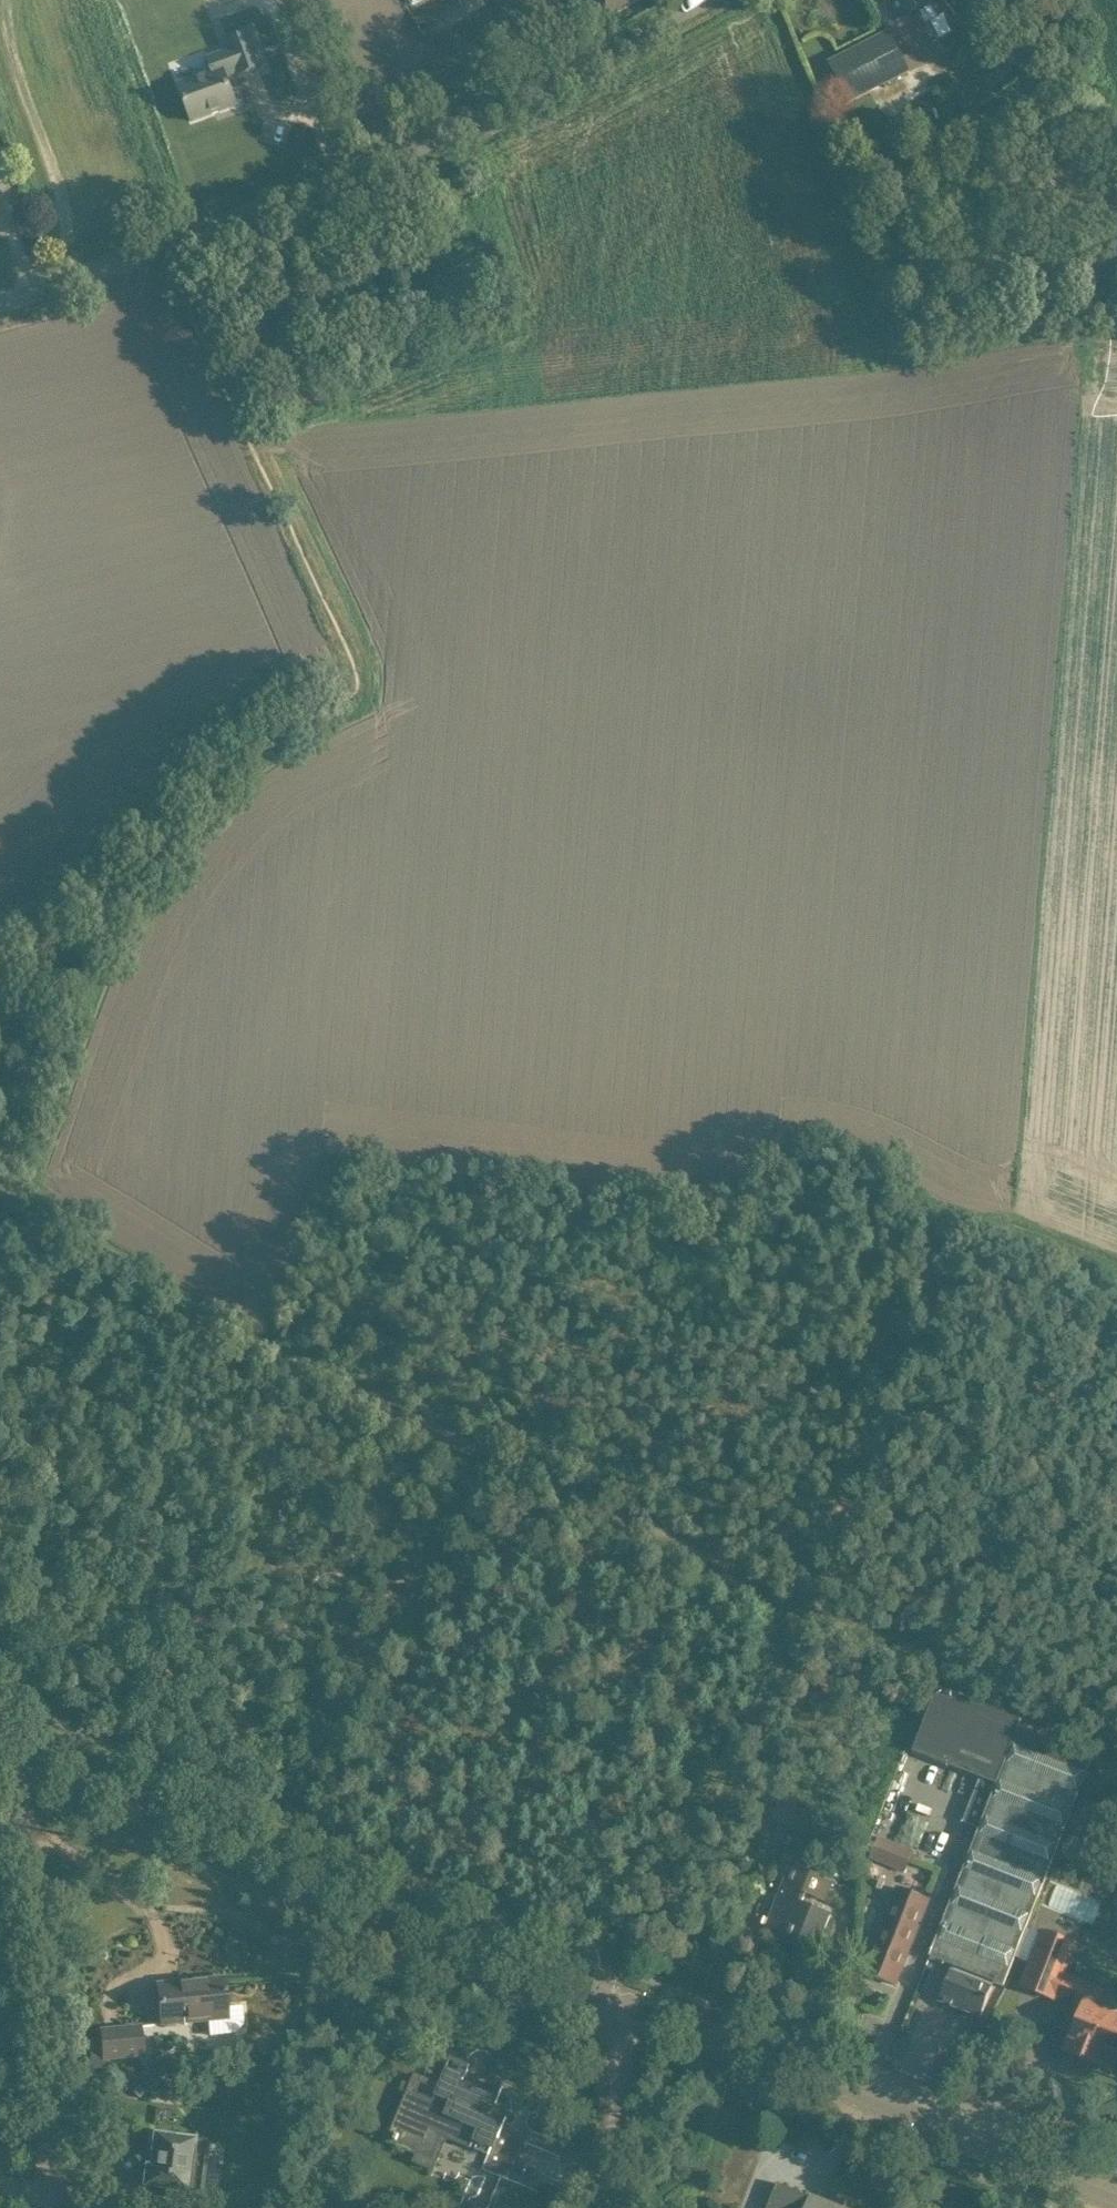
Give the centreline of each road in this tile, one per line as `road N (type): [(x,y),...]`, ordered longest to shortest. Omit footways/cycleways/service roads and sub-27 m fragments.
road 1 (track): [(0,1241),(795,1617),(1116,1746)]
road 2 (unclassified): [(0,307),(427,145),(703,0)]
road 3 (secondary): [(599,1980),(25,1746)]
road 4 (secondary): [(1116,2199),(599,1980)]
road 5 (residential): [(42,2207),(25,1746)]
road 6 (residential): [(599,1980),(584,2207)]

